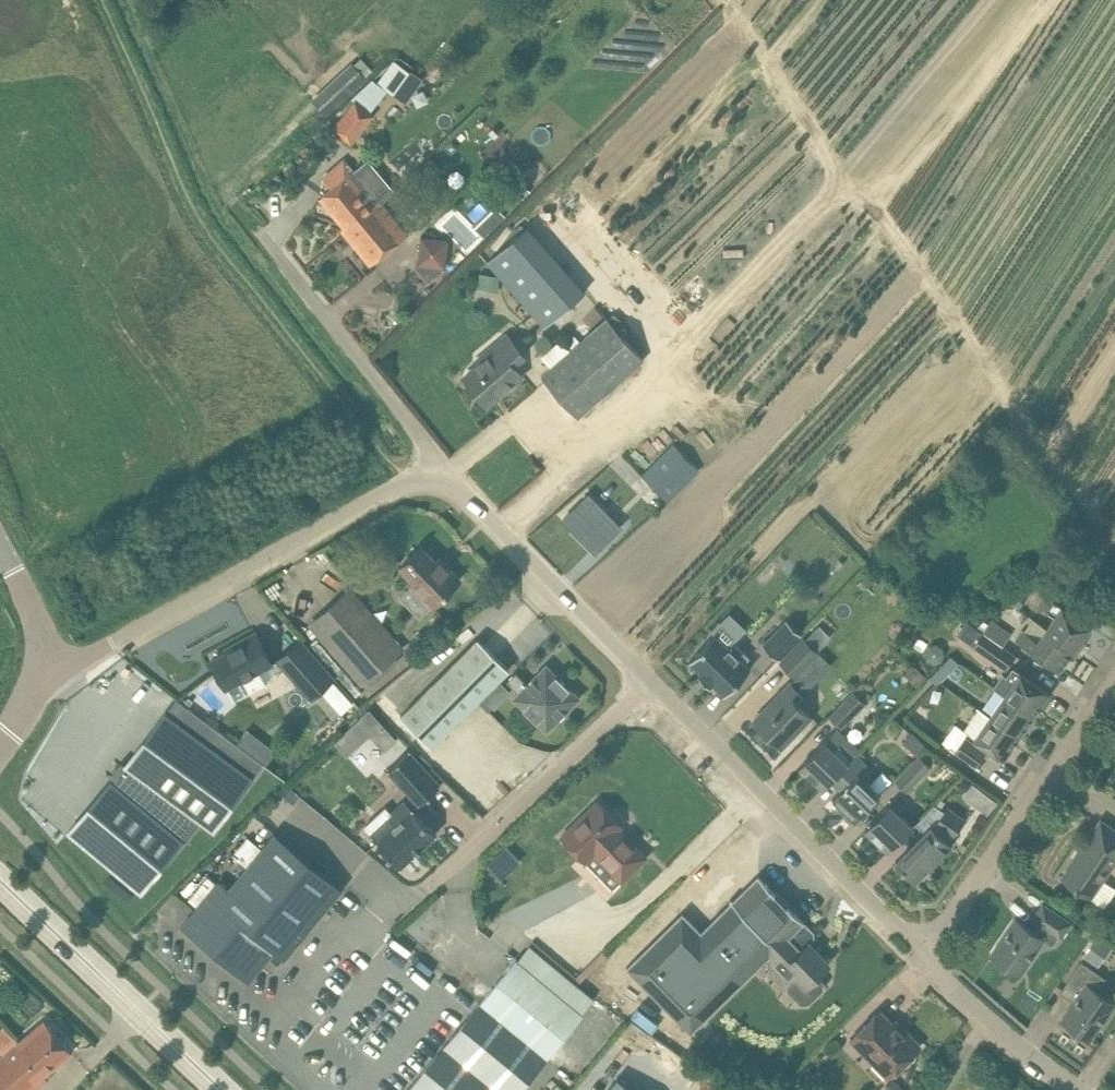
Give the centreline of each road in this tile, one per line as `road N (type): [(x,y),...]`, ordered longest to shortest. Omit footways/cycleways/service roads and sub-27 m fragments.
road 1 (unclassified): [(932,973),(440,477)]
road 2 (unclassified): [(52,683),(404,483),(440,477)]
road 3 (residential): [(1114,695),(932,973)]
road 4 (secondary): [(231,1089),(0,877)]
road 5 (residential): [(260,237),(375,378),(440,477)]
road 6 (unclassified): [(1066,1089),(932,973)]
road 7 (tertiary): [(52,683),(48,626),(0,539)]

